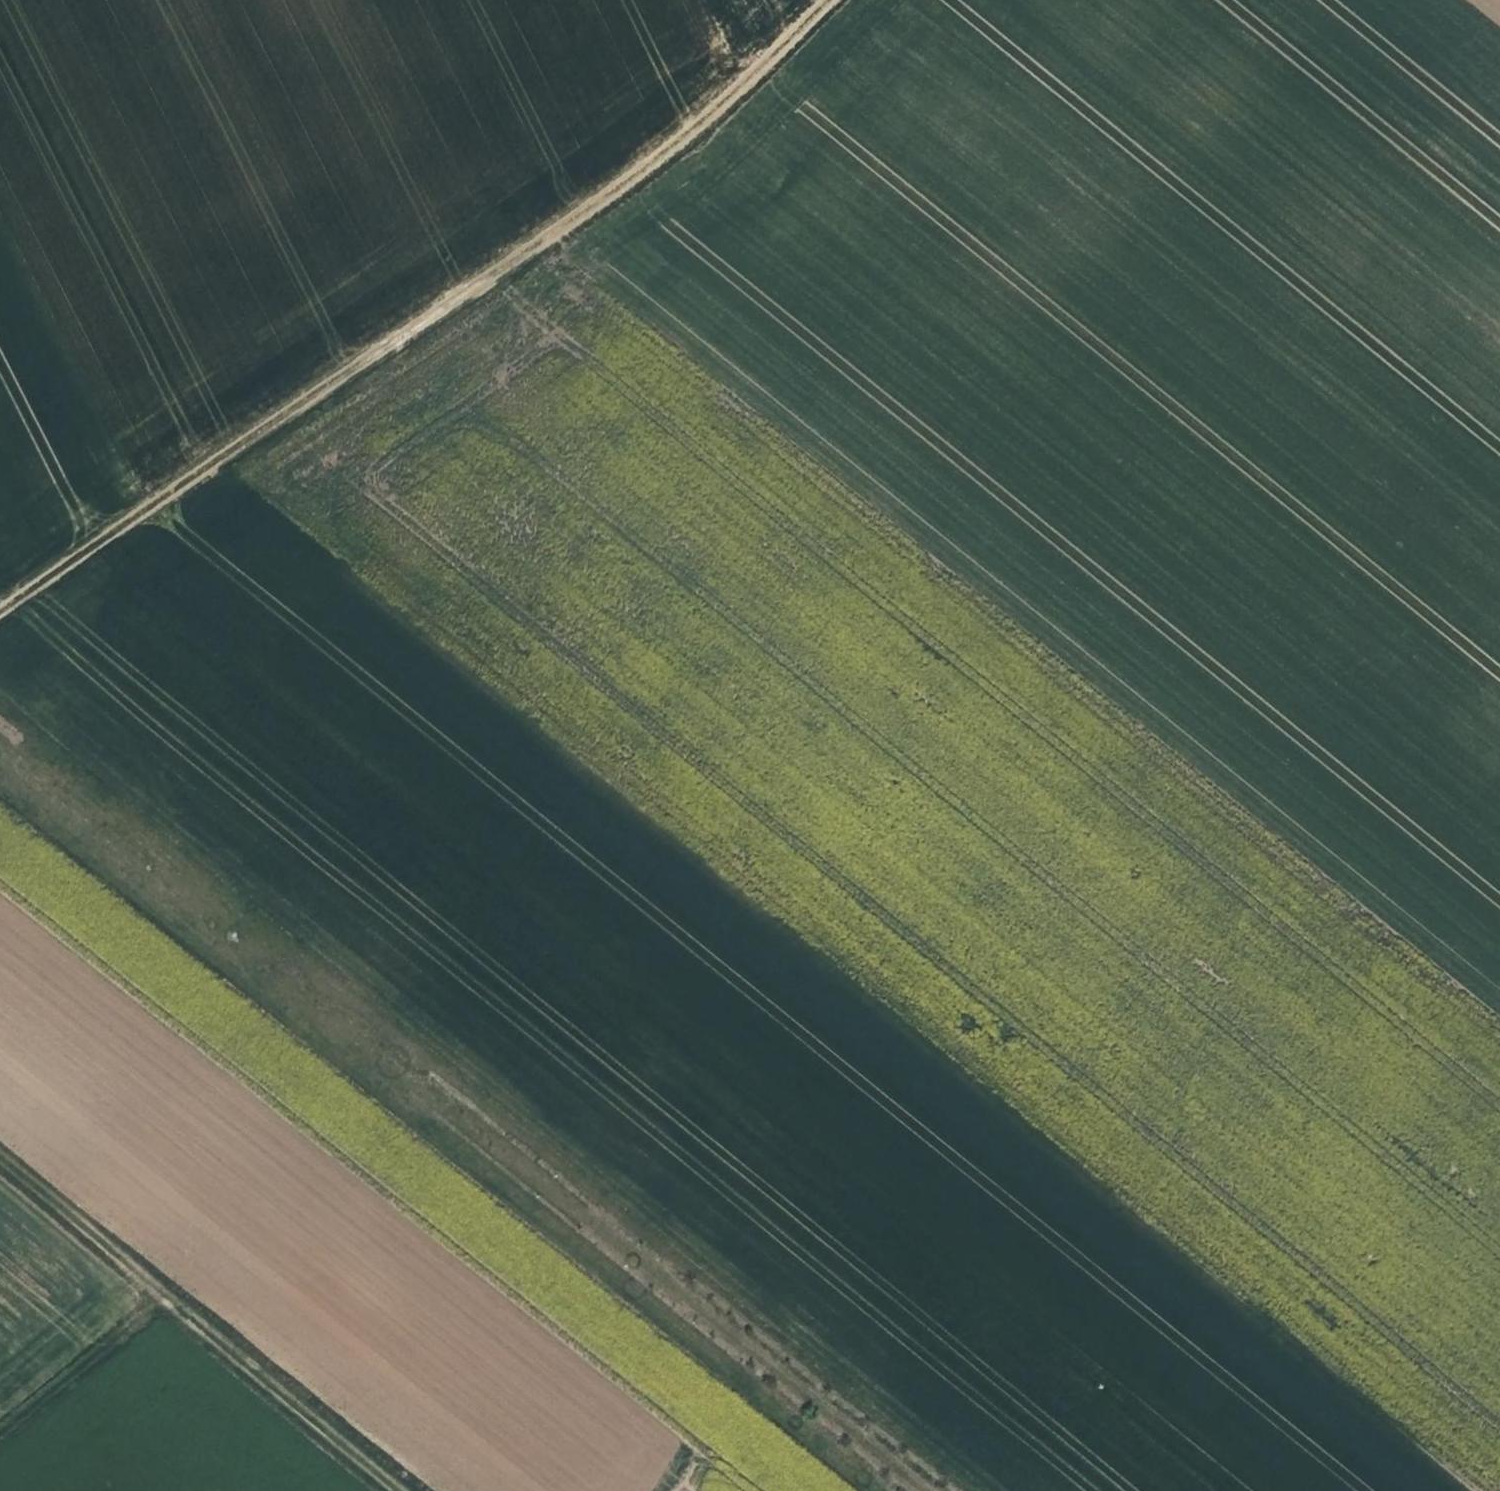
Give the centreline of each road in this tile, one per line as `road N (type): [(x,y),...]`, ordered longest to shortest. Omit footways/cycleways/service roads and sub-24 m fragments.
road 1 (track): [(833,0),(692,142),(0,606)]
road 2 (track): [(408,1490),(0,1155)]
road 3 (track): [(0,1442),(176,1300)]

